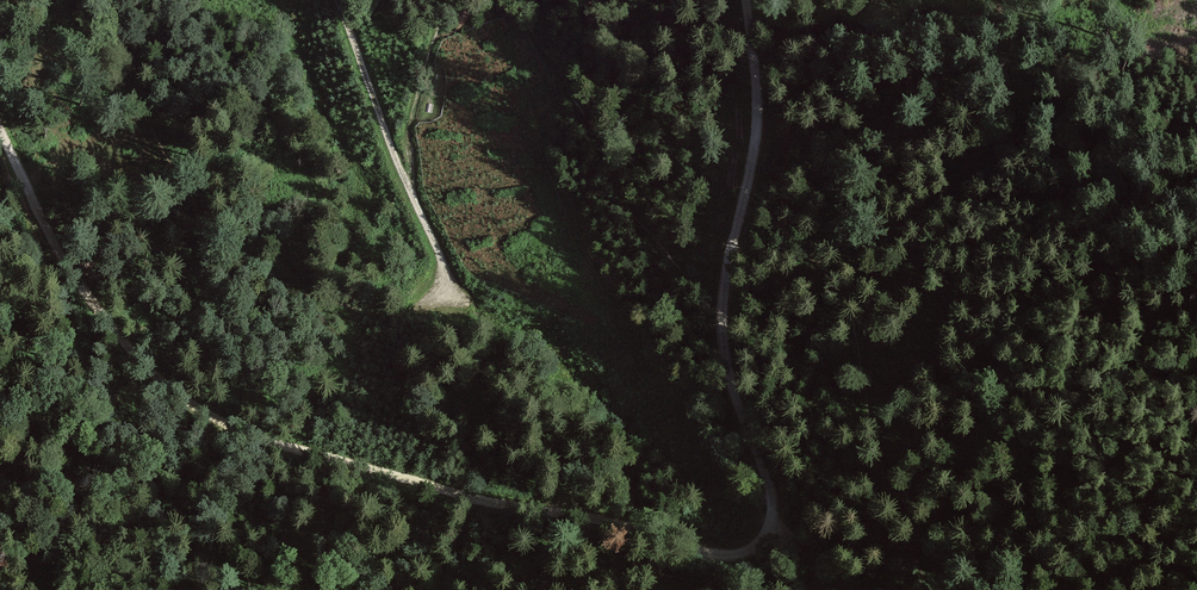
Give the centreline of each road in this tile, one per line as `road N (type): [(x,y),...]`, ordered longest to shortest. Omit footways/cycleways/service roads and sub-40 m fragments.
road 1 (track): [(34,201),(76,277),(171,392),(240,431),(504,501),(624,522),(711,553),(748,551),(772,531),(774,505),(731,393),(717,324),(758,116),(747,0)]
road 2 (track): [(487,0),(563,200),(638,343),(700,446),(772,531)]
road 3 (track): [(411,196),(442,270),(422,307),(387,312),(263,280)]
road 4 (track): [(339,0),(411,196)]

